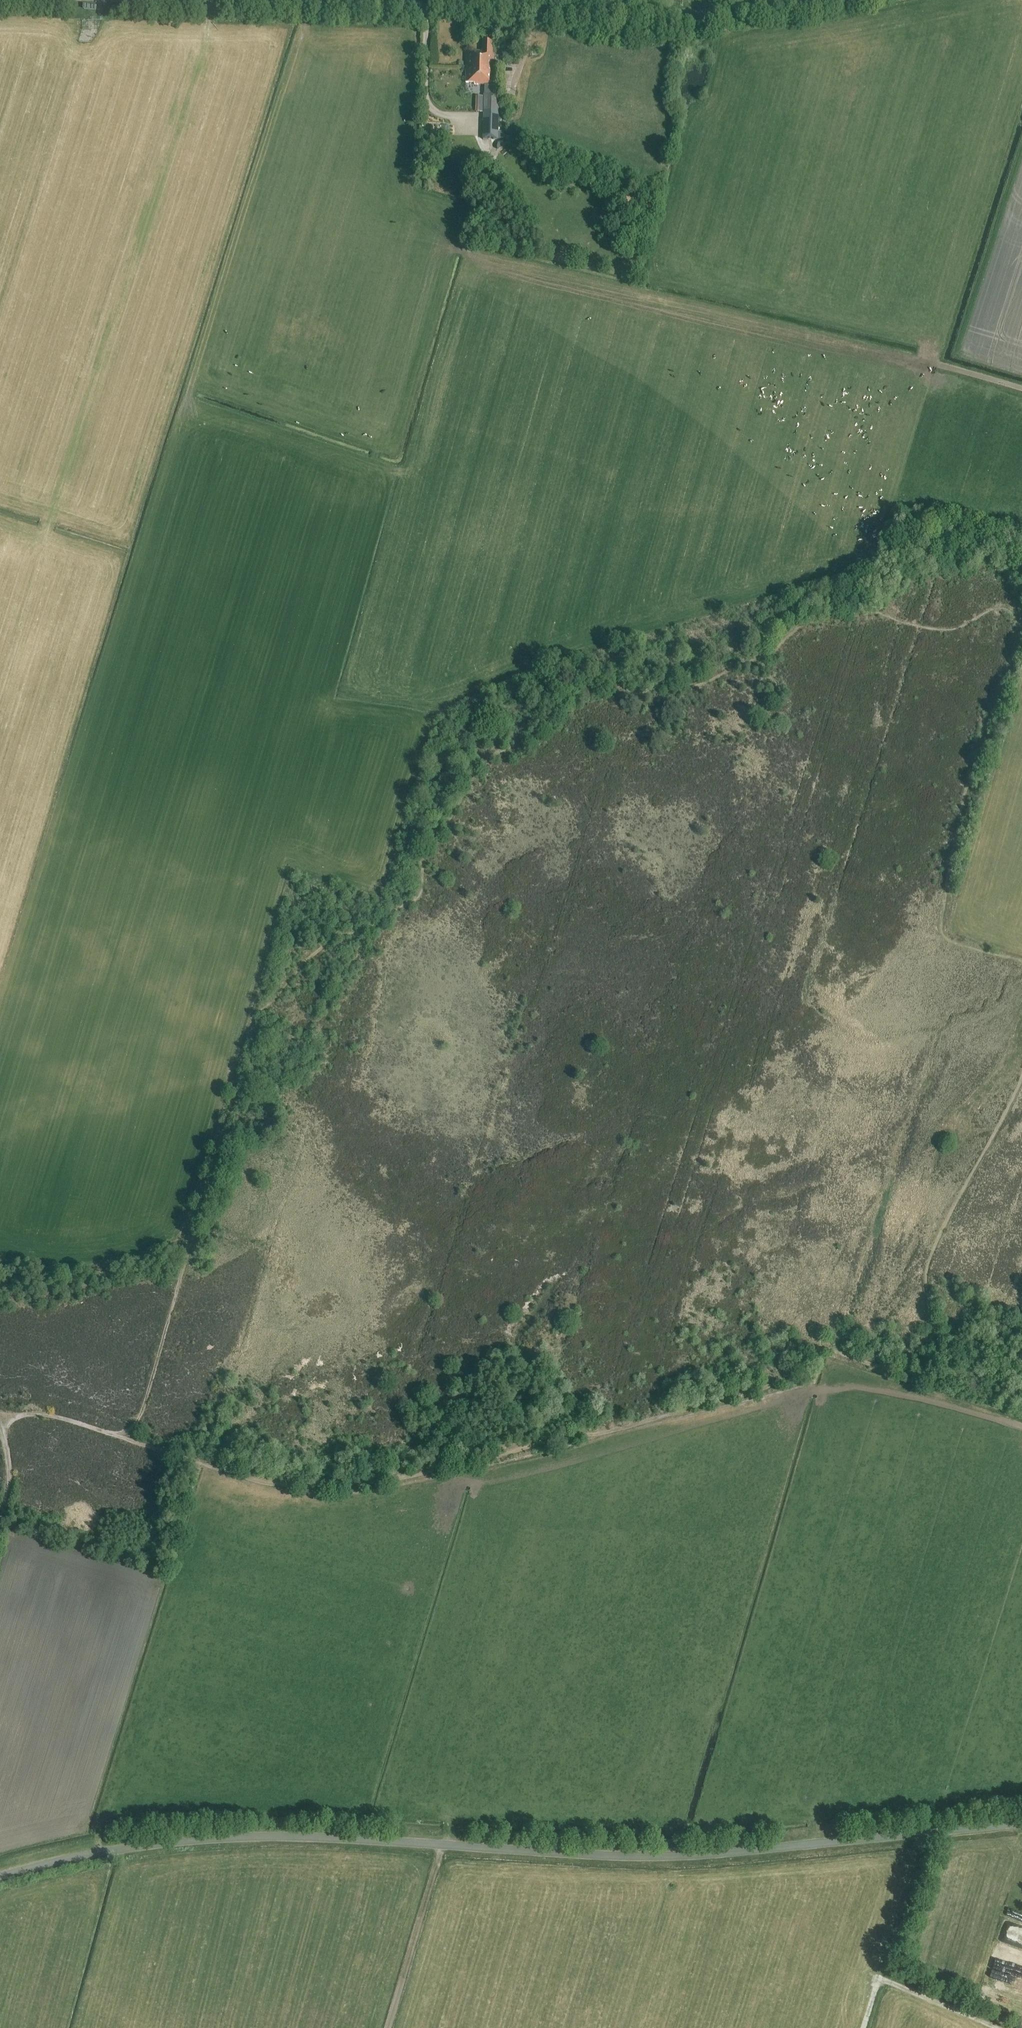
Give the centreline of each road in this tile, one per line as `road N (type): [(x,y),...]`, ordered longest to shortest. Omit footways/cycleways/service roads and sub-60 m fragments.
road 1 (tertiary): [(0,1878),(211,1839),(680,1857),(1021,1824)]
road 2 (unclassified): [(177,0),(675,15),(811,0)]

